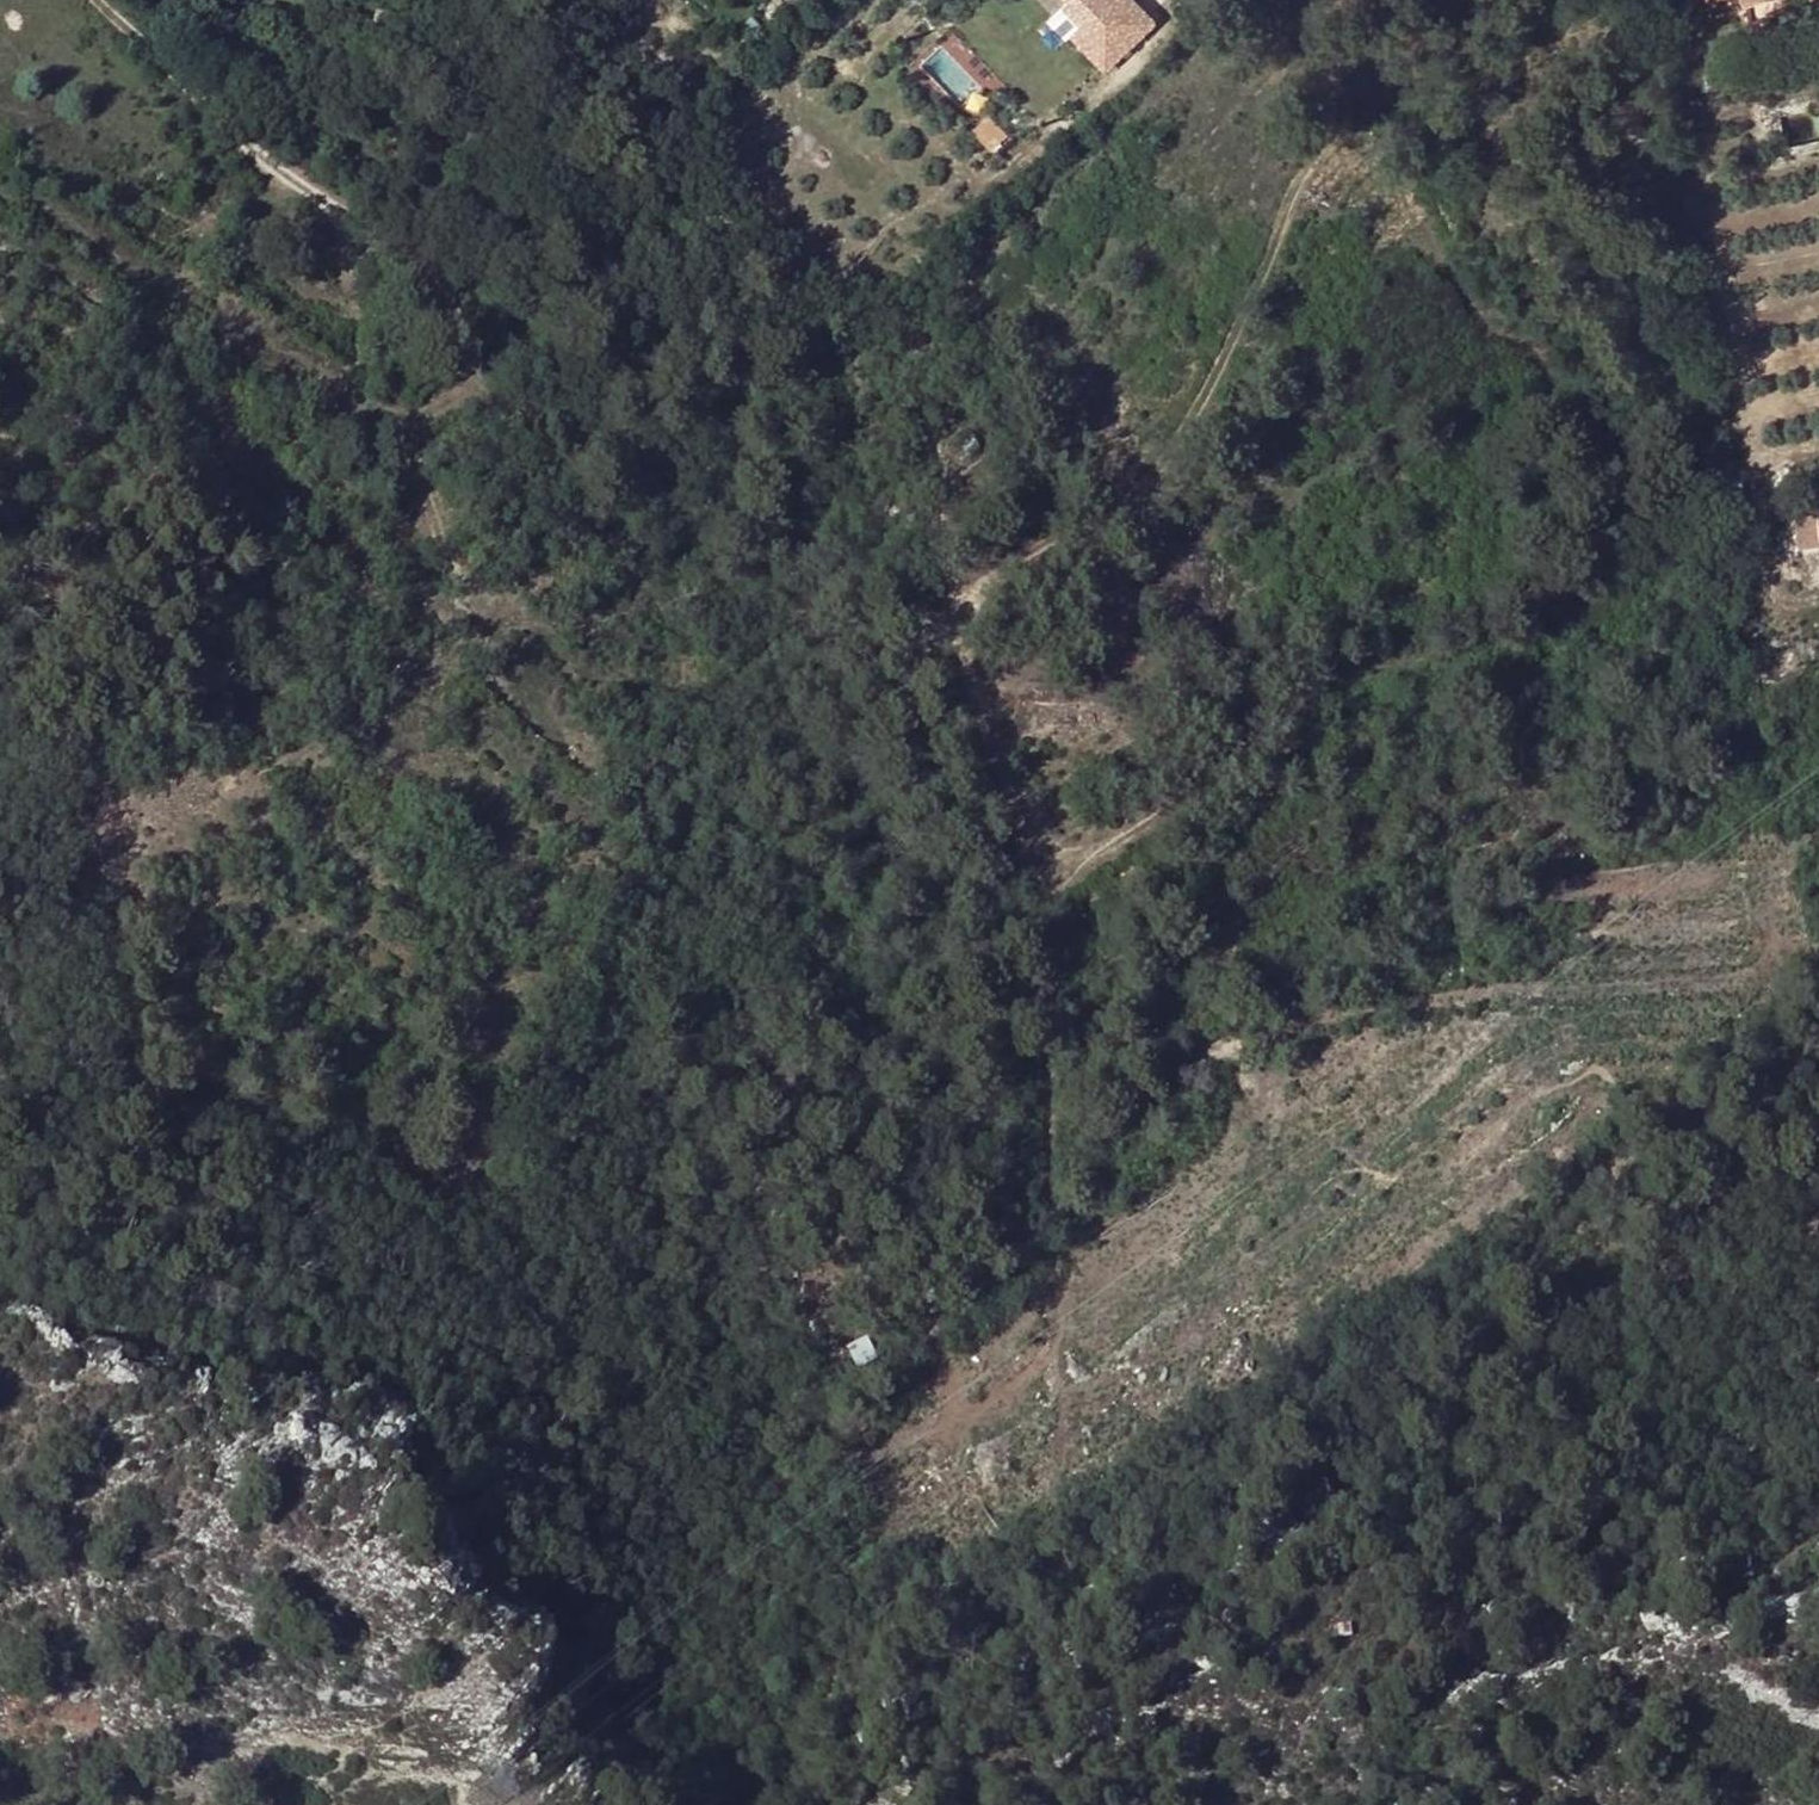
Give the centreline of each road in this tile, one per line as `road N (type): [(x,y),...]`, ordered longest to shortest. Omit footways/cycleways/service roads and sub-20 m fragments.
road 1 (track): [(943,576),(1023,846),(1052,911),(1048,1261),(1074,1312)]
road 2 (track): [(1327,0),(1327,125),(1179,442),(1135,481),(943,576)]
road 3 (track): [(96,0),(245,144),(425,270),(447,299),(472,372),(467,389),(400,432)]

